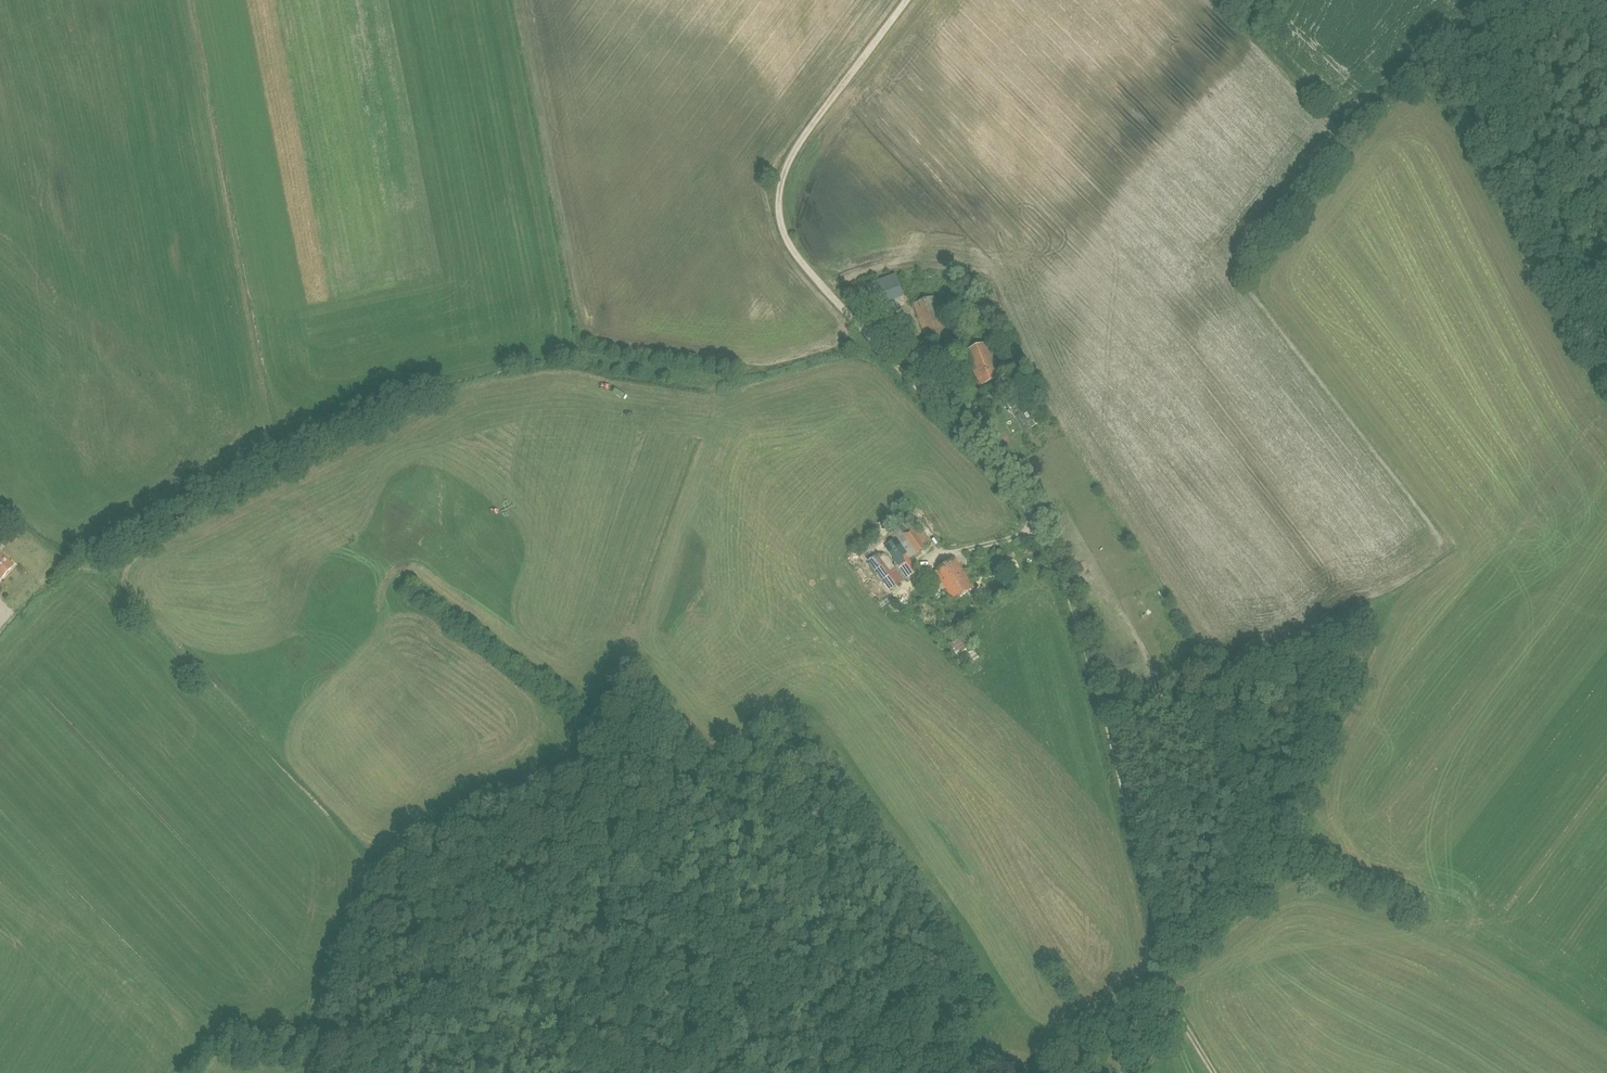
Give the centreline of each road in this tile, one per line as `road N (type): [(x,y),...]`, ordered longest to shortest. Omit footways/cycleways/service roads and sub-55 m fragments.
road 1 (track): [(908,0),(791,157),(781,224),(799,258),(1037,525),(940,557),(892,595)]
road 2 (track): [(1037,525),(1086,652),(1172,985),(1215,1072)]

